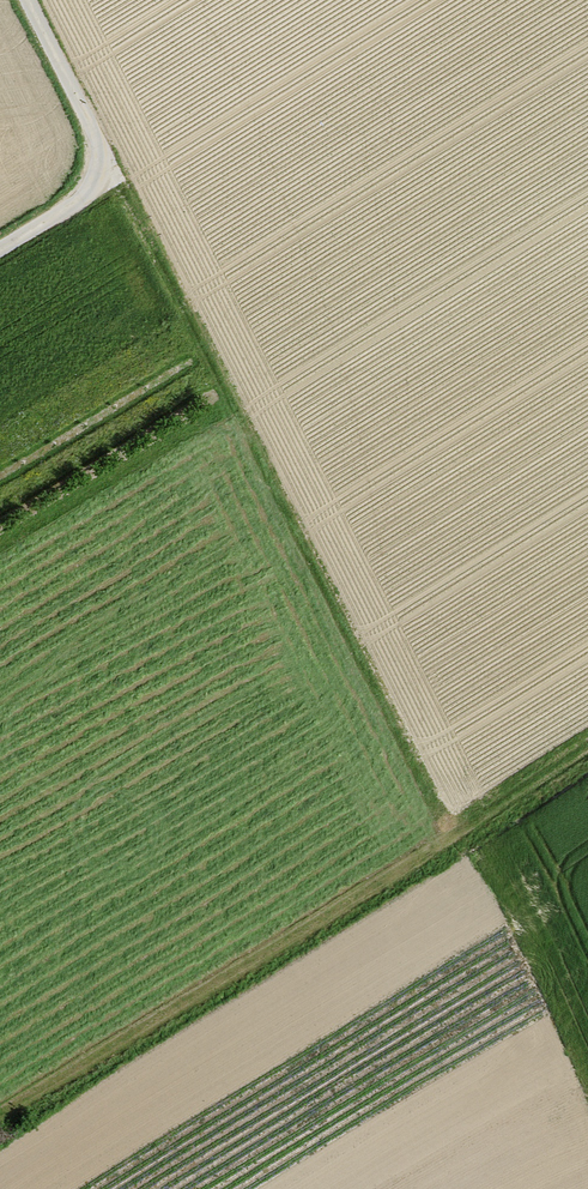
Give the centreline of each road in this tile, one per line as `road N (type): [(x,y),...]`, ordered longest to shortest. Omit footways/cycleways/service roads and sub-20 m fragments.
road 1 (track): [(97,169),(127,201),(446,823),(469,829),(587,755)]
road 2 (track): [(457,826),(425,857),(0,1118)]
road 3 (track): [(23,0),(95,145),(97,169),(85,202),(0,255)]

